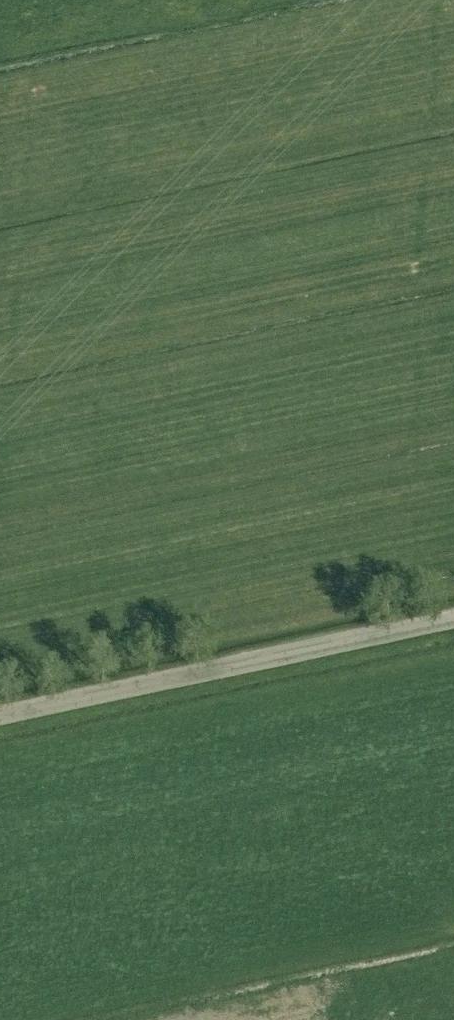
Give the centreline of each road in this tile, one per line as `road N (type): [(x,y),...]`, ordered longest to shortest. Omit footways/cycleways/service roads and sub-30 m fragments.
road 1 (tertiary): [(0,717),(453,623)]

